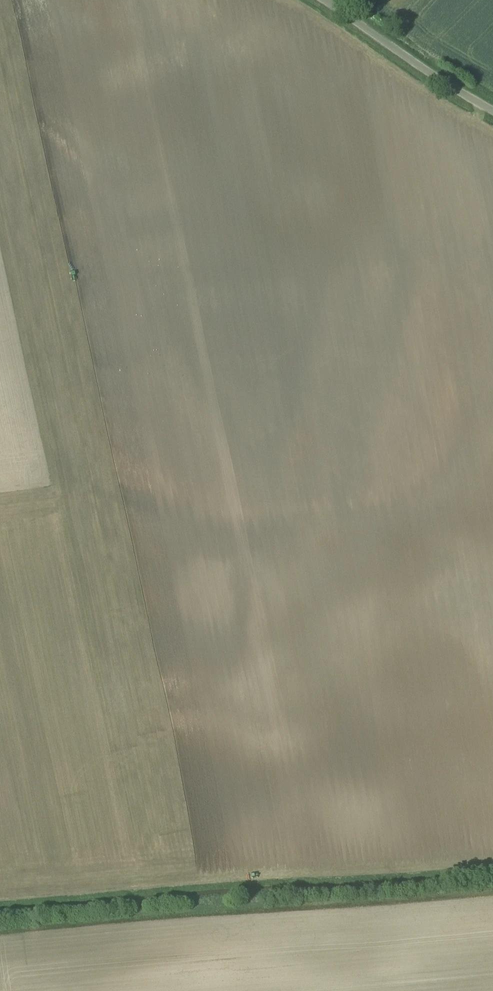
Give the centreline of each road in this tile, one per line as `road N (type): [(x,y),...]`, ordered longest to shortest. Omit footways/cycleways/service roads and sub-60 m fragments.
road 1 (unclassified): [(492,110),(329,0)]

